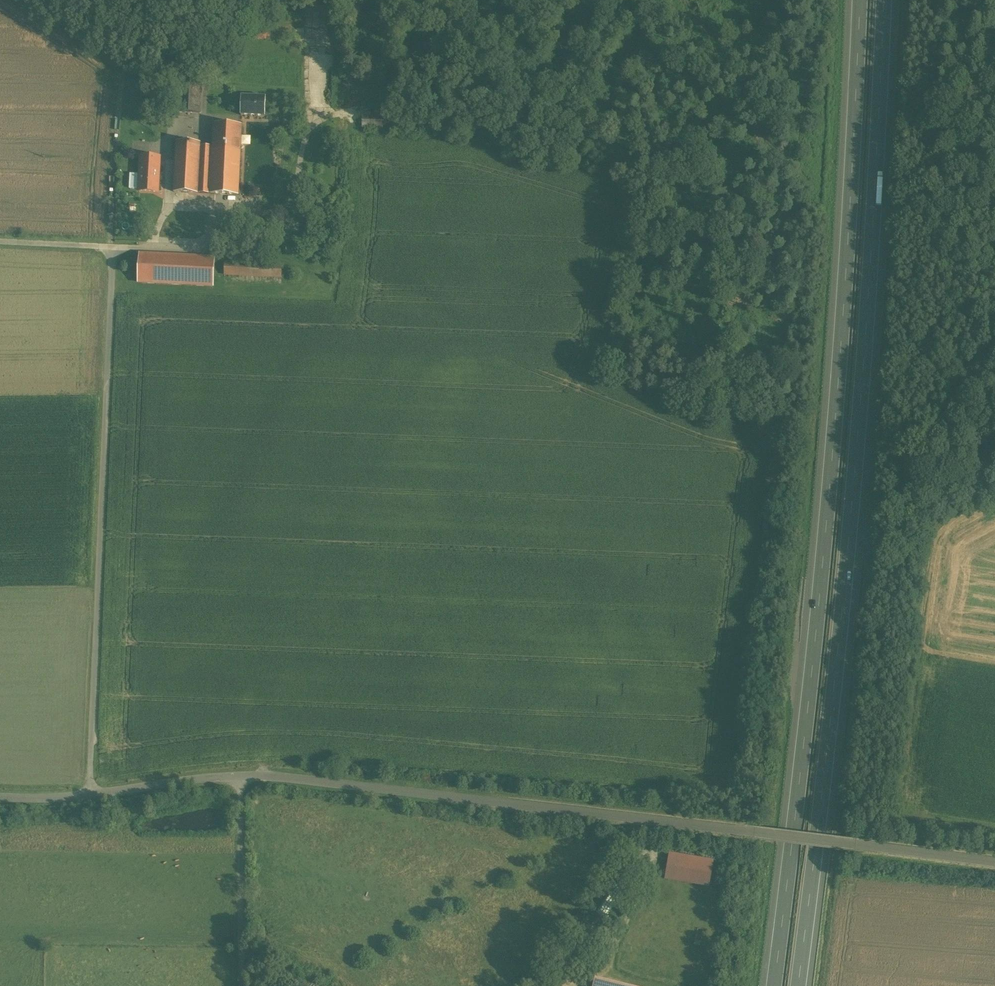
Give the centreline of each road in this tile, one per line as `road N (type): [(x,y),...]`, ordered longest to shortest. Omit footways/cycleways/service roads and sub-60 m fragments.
road 1 (motorway): [(859,0),(834,434),(772,985)]
road 2 (motorway): [(797,985),(858,434),(883,0)]
road 3 (unclassified): [(89,794),(260,775),(757,834)]
road 4 (unclassified): [(89,794),(113,262),(102,245),(0,241)]
road 5 (track): [(511,0),(429,85),(313,125),(292,201),(271,212)]
road 6 (unclassified): [(994,863),(757,834)]
road 7 (track): [(110,251),(125,54)]

